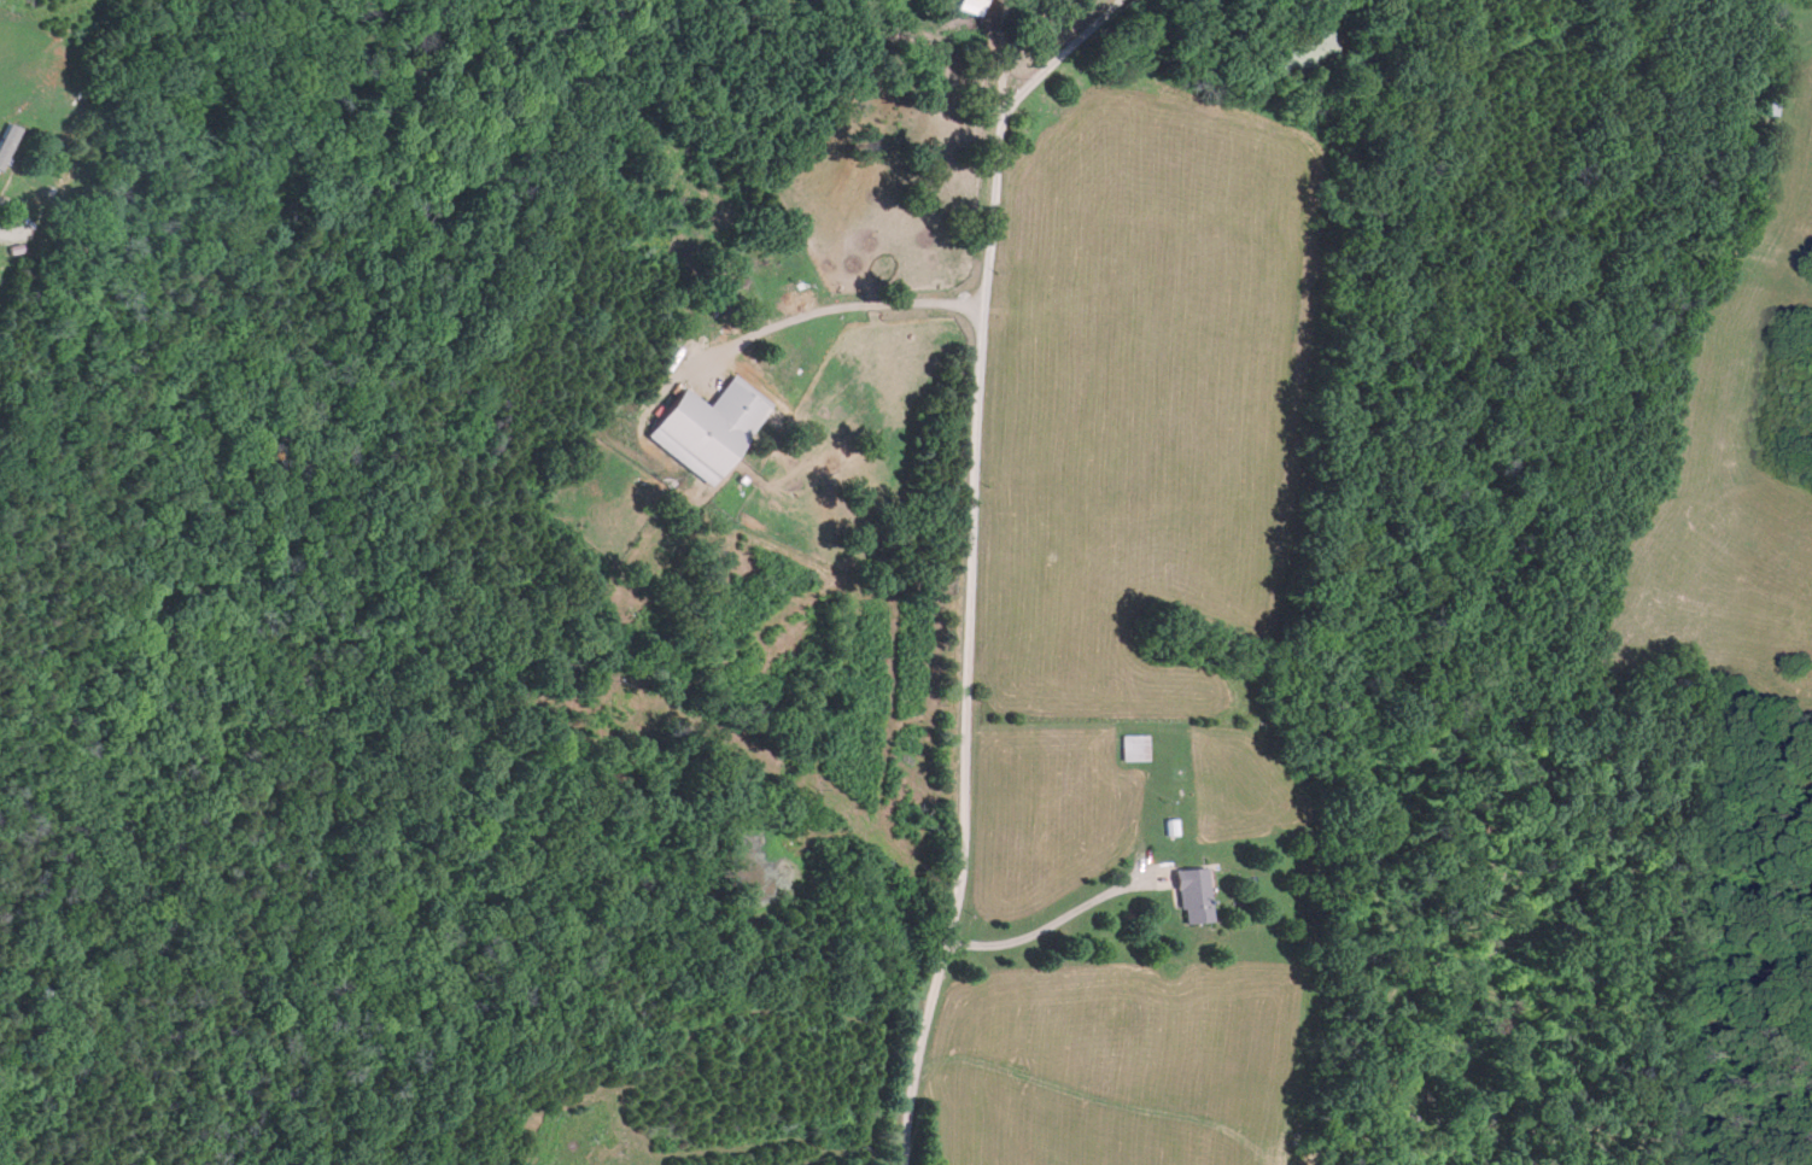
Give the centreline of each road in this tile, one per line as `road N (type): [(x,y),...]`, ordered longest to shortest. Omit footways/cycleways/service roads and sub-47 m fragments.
road 1 (residential): [(912,1164),(969,777),(995,125),(1099,0)]

